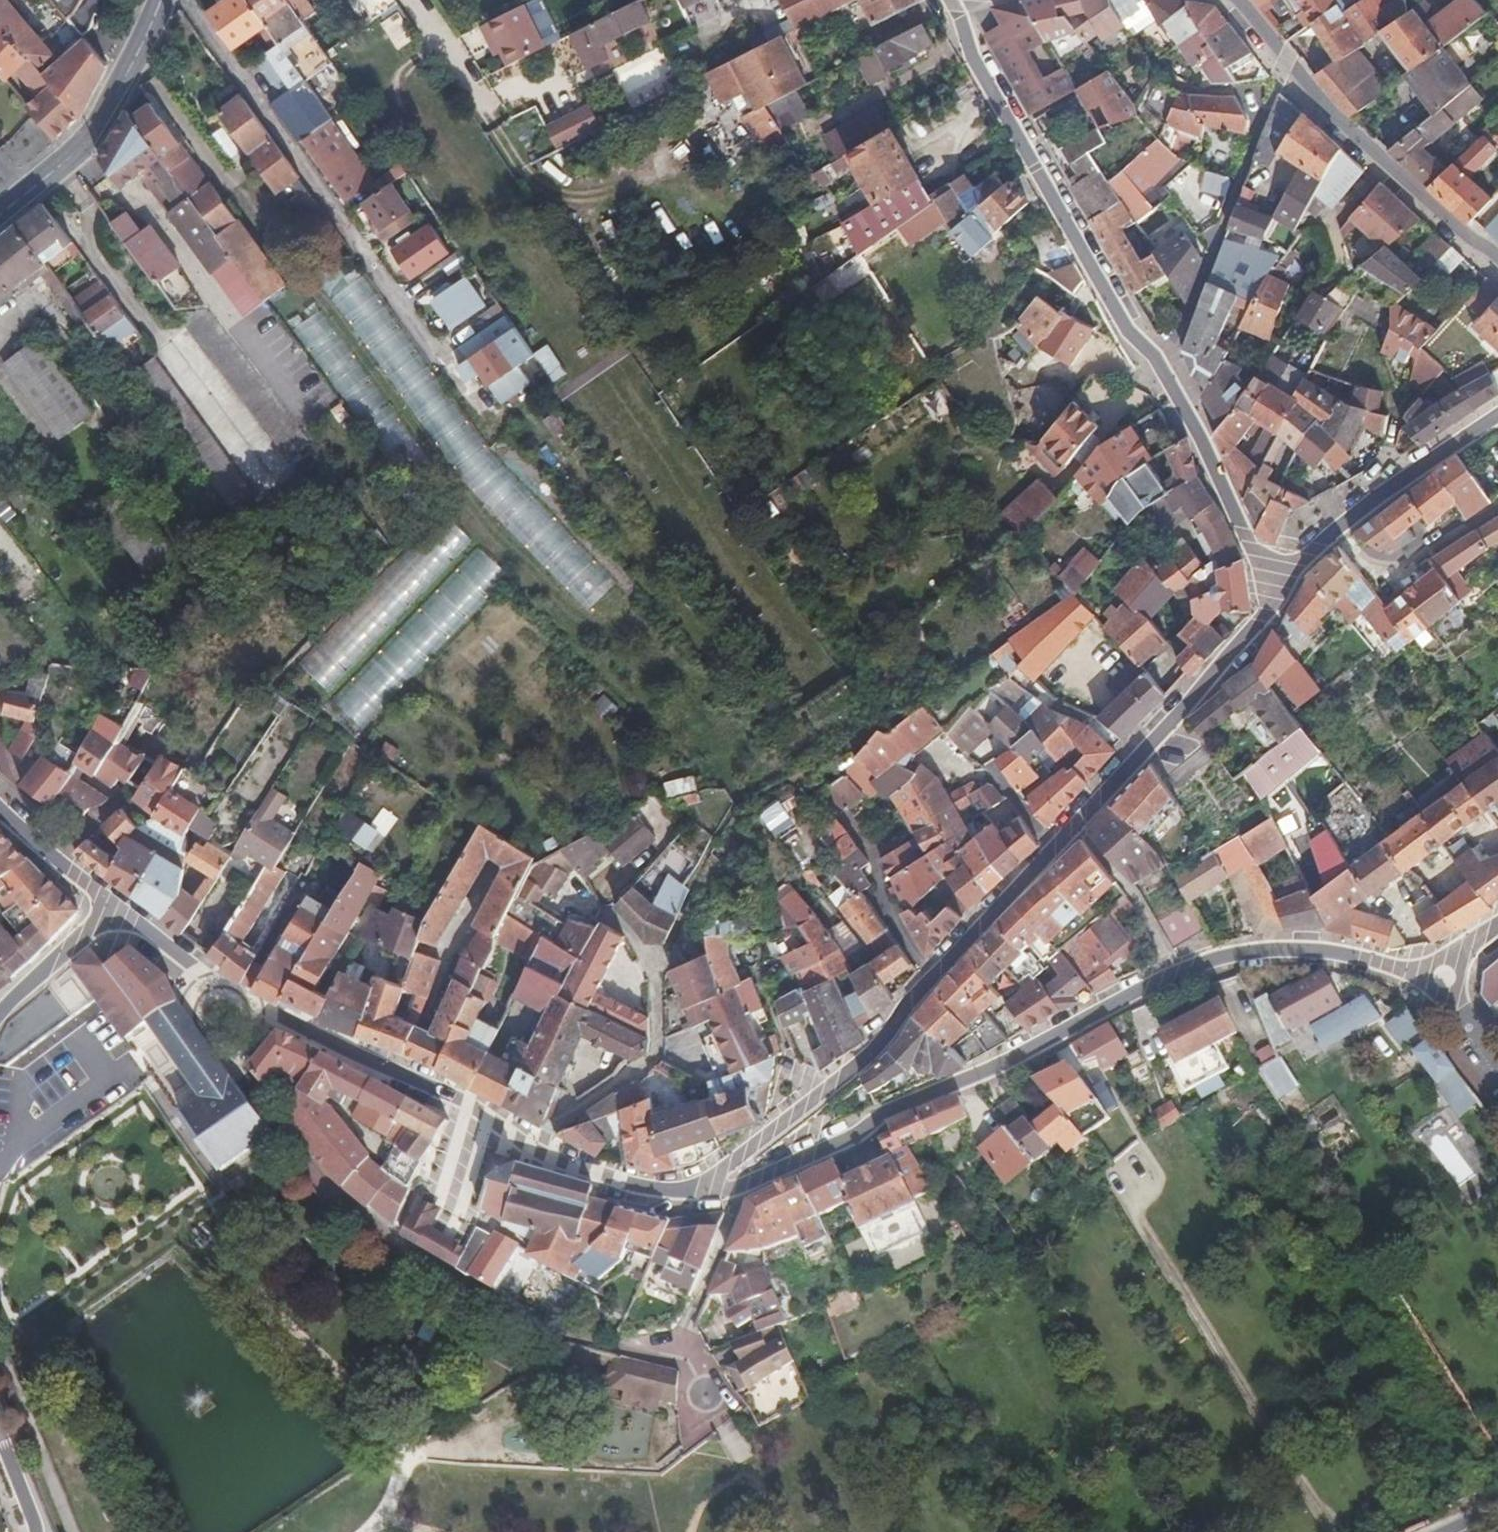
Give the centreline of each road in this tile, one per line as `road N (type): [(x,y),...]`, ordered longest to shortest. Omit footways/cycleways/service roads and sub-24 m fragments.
road 1 (residential): [(1277,589),(1244,649),(983,916),(876,1046),(709,1187)]
road 2 (residential): [(1436,982),(1329,951),(1285,950),(1174,974),(754,1176),(709,1187)]
road 3 (residential): [(192,964),(192,998),(248,1085),(318,1179),(371,1225),(555,1326),(686,1357),(725,1425)]
road 4 (residential): [(709,1187),(662,1196),(593,1174),(192,964)]
road 5 (residential): [(1165,380),(948,10)]
road 6 (residential): [(1236,0),(1350,130),(1497,263)]
road 7 (residential): [(1269,95),(1165,380)]
road 8 (tertiary): [(0,213),(77,151),(157,0)]
road 9 (residential): [(1277,589),(1165,380)]
road 10 (residential): [(1497,507),(1386,580),(1337,524)]
road 11 (residential): [(1497,417),(1337,524)]
road 12 (residential): [(110,913),(0,1013)]
road 13 (residential): [(0,814),(110,913)]
road 14 (unclassified): [(417,0),(495,117)]

